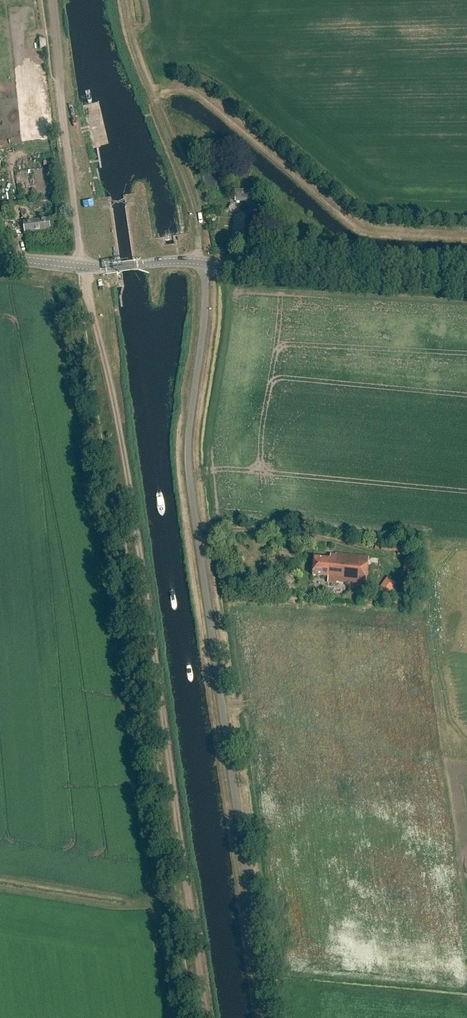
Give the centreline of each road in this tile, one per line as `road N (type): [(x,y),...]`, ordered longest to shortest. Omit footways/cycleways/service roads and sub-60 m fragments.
road 1 (unclassified): [(269,1017),(189,448),(207,264)]
road 2 (track): [(85,267),(204,1017)]
road 3 (track): [(85,267),(54,0)]
road 4 (tertiary): [(466,282),(207,264)]
road 5 (tertiary): [(207,264),(85,267),(0,258)]
road 6 (track): [(198,262),(198,215),(152,101)]

